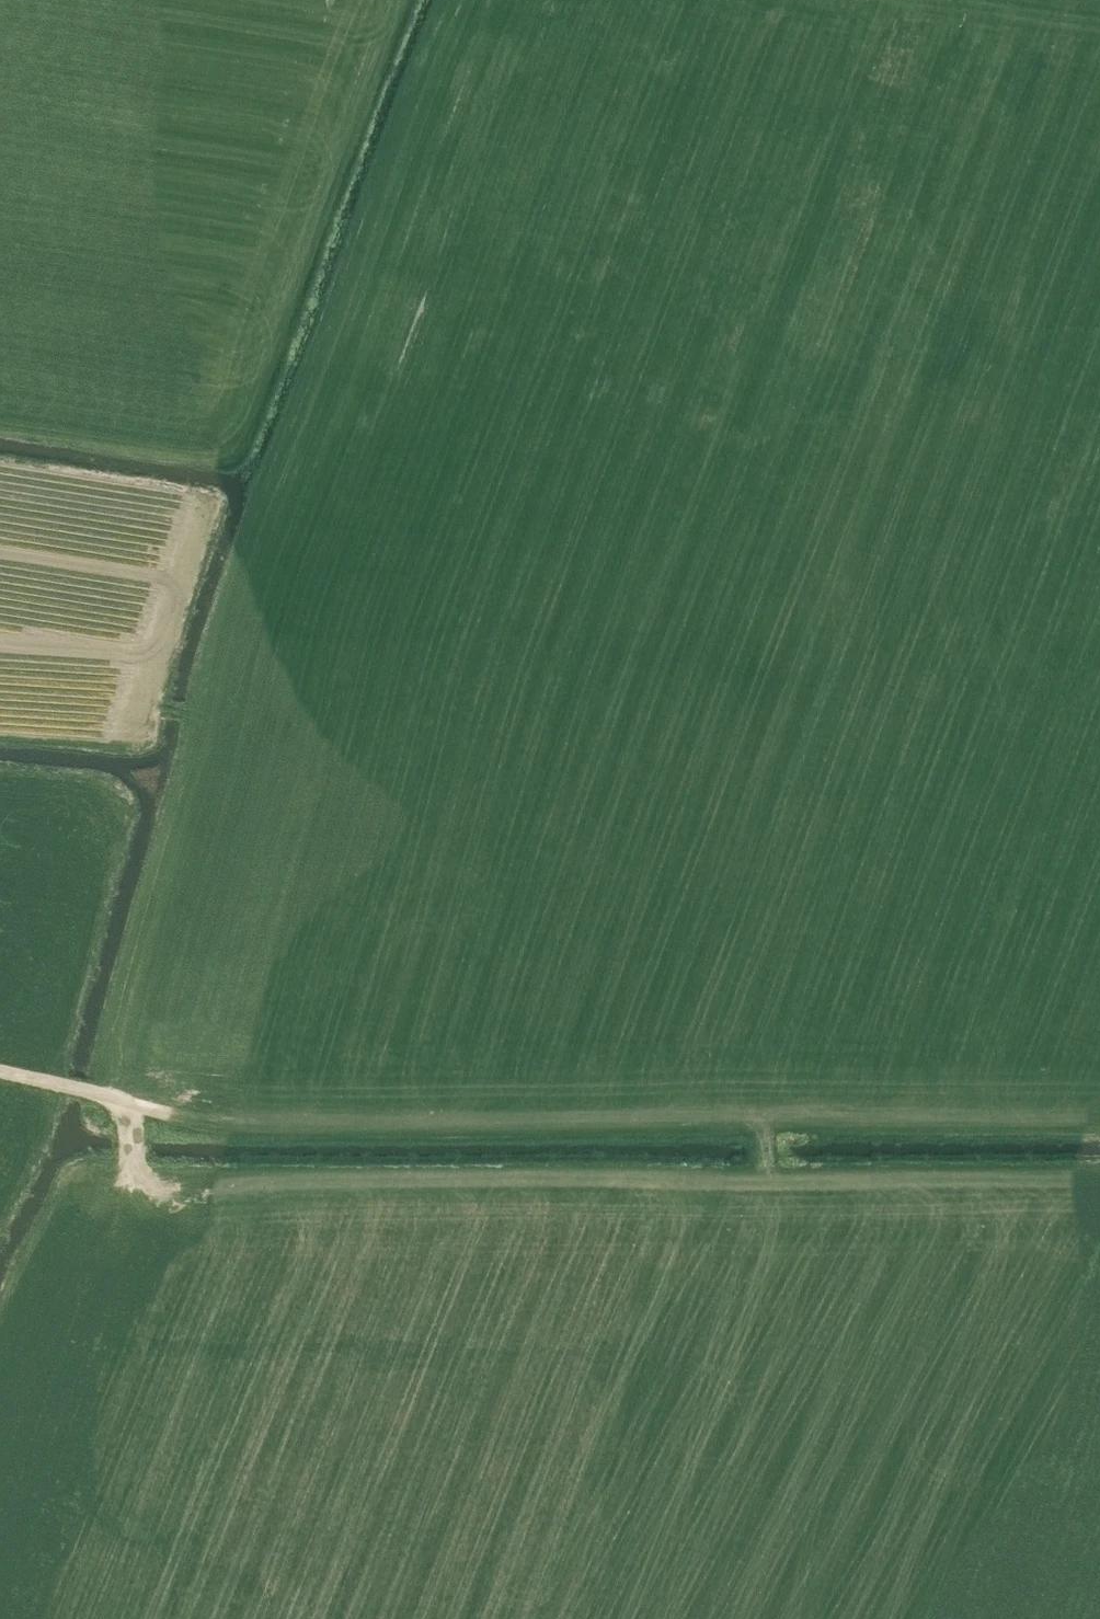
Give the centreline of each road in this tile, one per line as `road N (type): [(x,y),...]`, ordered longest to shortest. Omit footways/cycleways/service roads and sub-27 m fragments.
road 1 (track): [(0,1071),(128,1102),(132,1182)]

